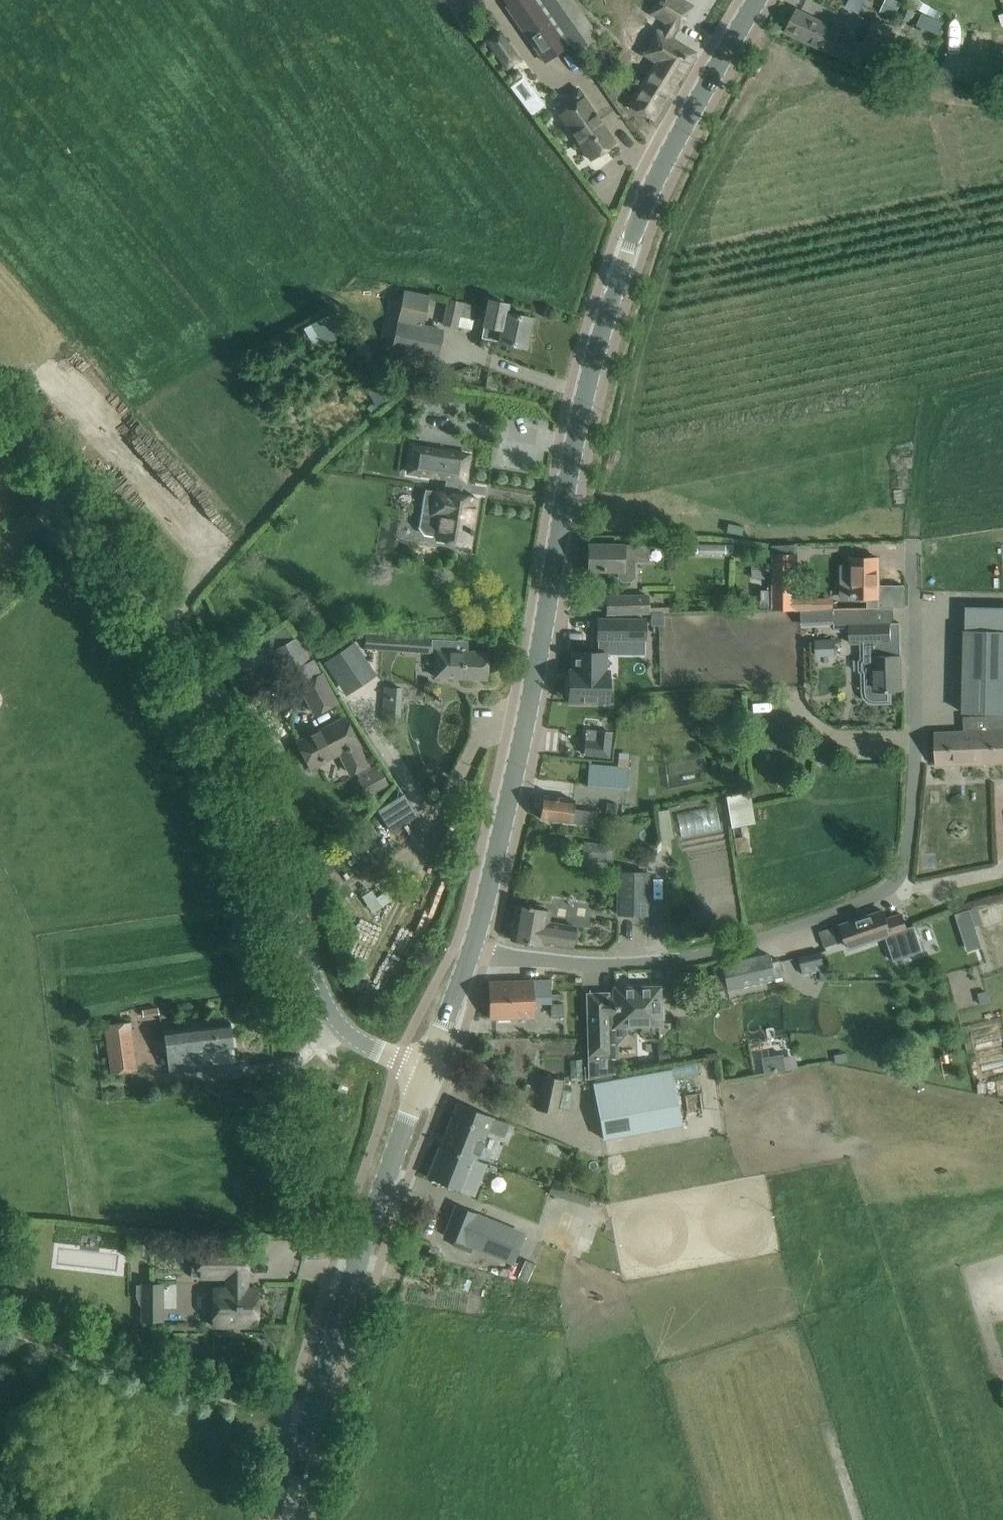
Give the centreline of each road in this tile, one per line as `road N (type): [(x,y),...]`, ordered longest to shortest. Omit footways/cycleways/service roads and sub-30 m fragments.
road 1 (tertiary): [(474,952),(523,743),(587,392),(621,270),(701,90),(761,0)]
road 2 (unclassified): [(425,1071),(348,1033),(333,1015),(245,788),(181,656),(118,557),(0,414)]
road 3 (residential): [(474,952),(625,964),(700,957),(887,891),(910,855),(914,542)]
road 4 (tertiary): [(289,1519),(314,1404),(425,1071)]
road 5 (track): [(0,1326),(287,1414)]
road 6 (tertiary): [(425,1071),(474,952)]

